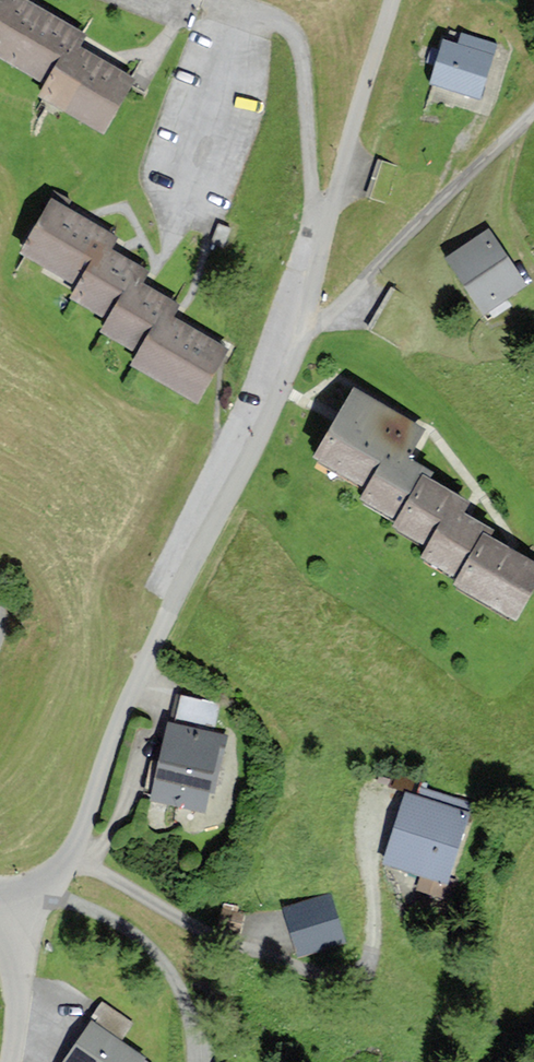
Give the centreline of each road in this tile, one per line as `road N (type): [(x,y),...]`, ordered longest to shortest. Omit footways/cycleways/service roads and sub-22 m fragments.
road 1 (unclassified): [(299,319),(124,708),(81,831),(42,889)]
road 2 (unclassified): [(392,0),(299,319)]
road 3 (residential): [(299,319),(335,311),(533,114)]
road 4 (residential): [(193,1061),(187,999),(167,966),(142,937),(42,889)]
road 5 (unclassified): [(8,909),(17,1009),(10,1061)]

